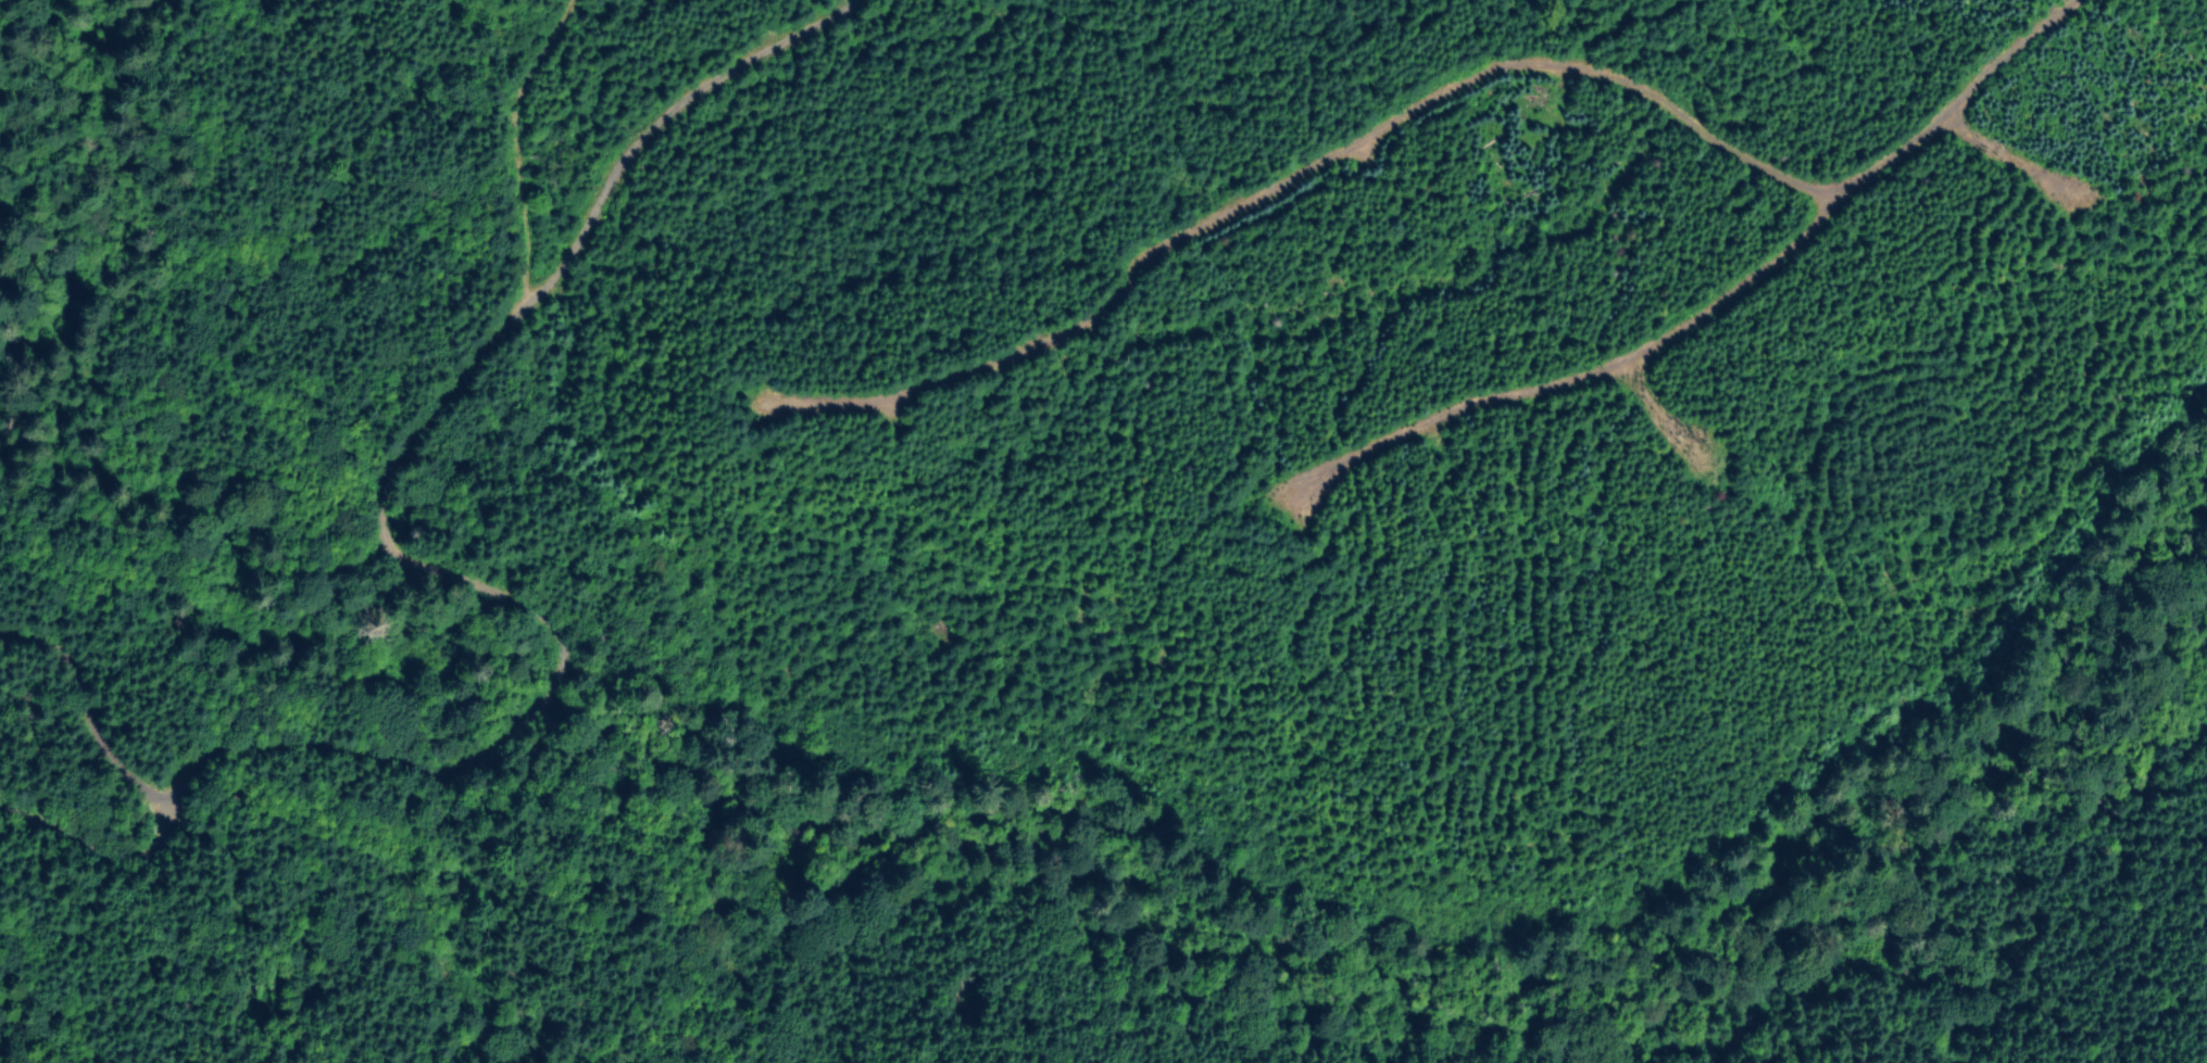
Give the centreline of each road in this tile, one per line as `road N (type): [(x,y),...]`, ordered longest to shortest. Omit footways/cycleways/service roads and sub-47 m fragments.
road 1 (track): [(0,617),(60,636),(89,731),(127,770),(150,810),(148,831),(116,853),(0,817)]

